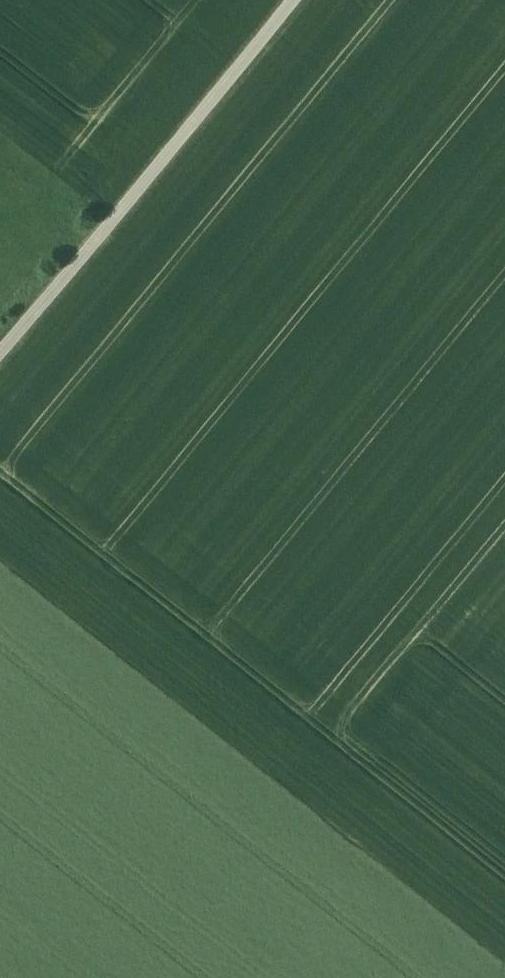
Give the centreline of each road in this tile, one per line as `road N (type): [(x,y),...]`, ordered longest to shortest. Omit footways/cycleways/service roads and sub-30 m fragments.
road 1 (track): [(0,364),(296,0)]

